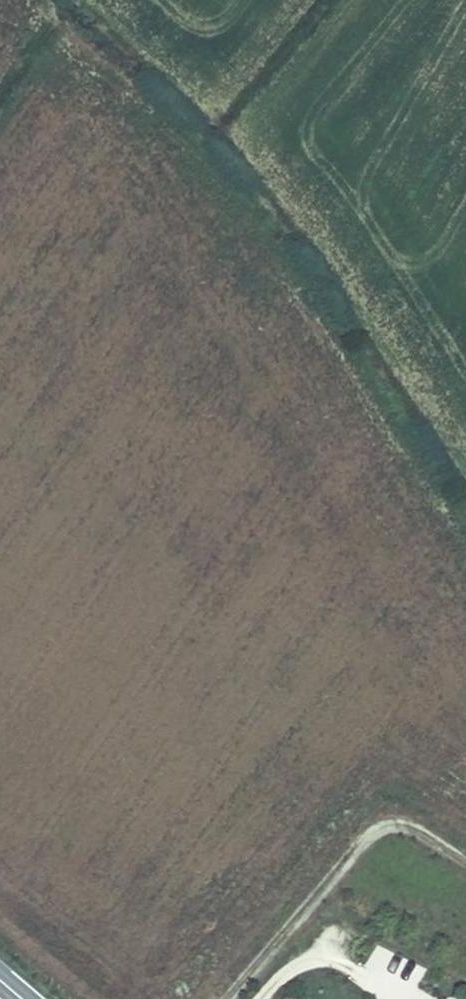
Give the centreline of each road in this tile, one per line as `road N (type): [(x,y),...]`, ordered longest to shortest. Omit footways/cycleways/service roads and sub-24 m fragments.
road 1 (track): [(465,863),(405,829),(373,833),(227,998)]

